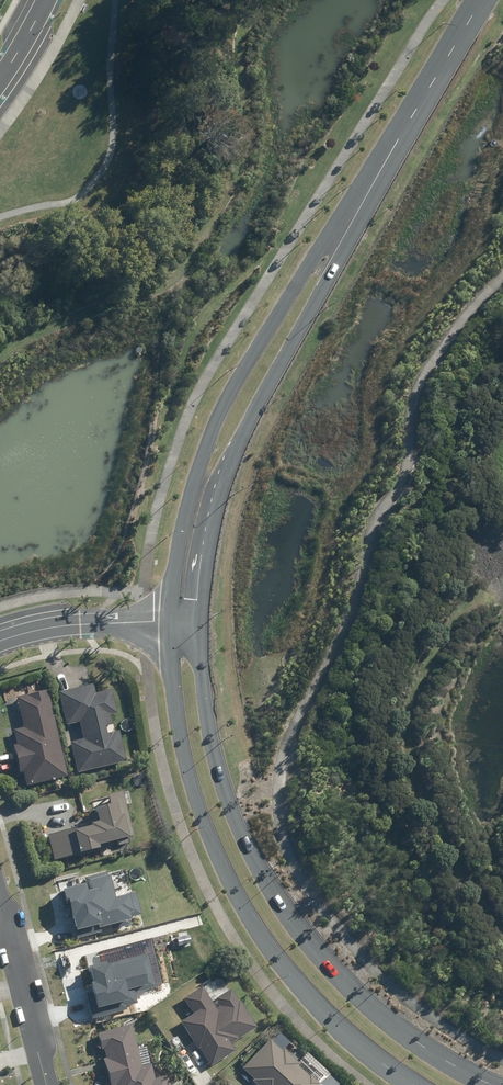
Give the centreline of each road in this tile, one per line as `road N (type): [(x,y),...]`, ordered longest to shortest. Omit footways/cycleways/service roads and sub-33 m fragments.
road 1 (secondary): [(199,620),(217,767),(246,849),(299,933),(372,1014),(491,1084)]
road 2 (secondary): [(418,1084),(308,989),(265,937),(222,859),(177,714),(169,621)]
road 3 (secondary): [(169,621),(181,533),(217,420),(303,272),(364,198)]
road 4 (secondary): [(364,198),(328,283),(243,430),(214,504),(199,620)]
road 5 (secondary): [(364,198),(481,0)]
road 6 (residential): [(49,1084),(0,904)]

